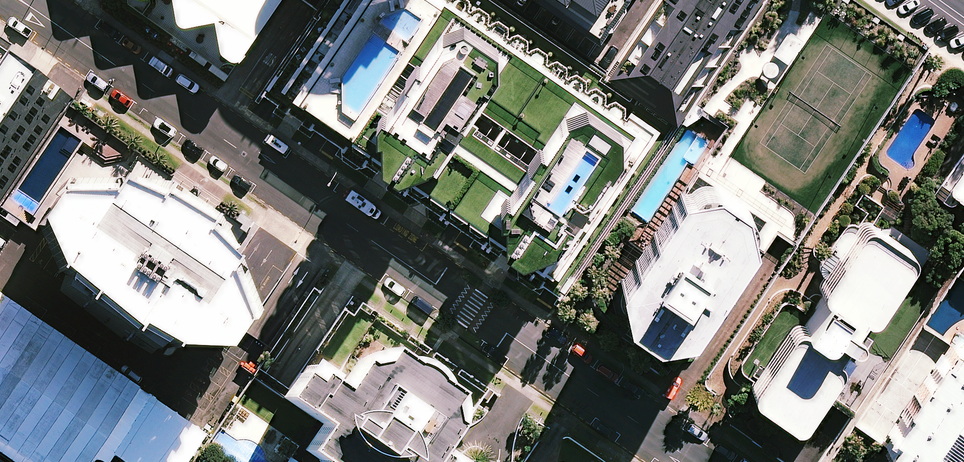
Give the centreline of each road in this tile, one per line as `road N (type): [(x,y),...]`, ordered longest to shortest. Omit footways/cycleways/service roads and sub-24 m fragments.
road 1 (secondary): [(22,0),(694,461)]

